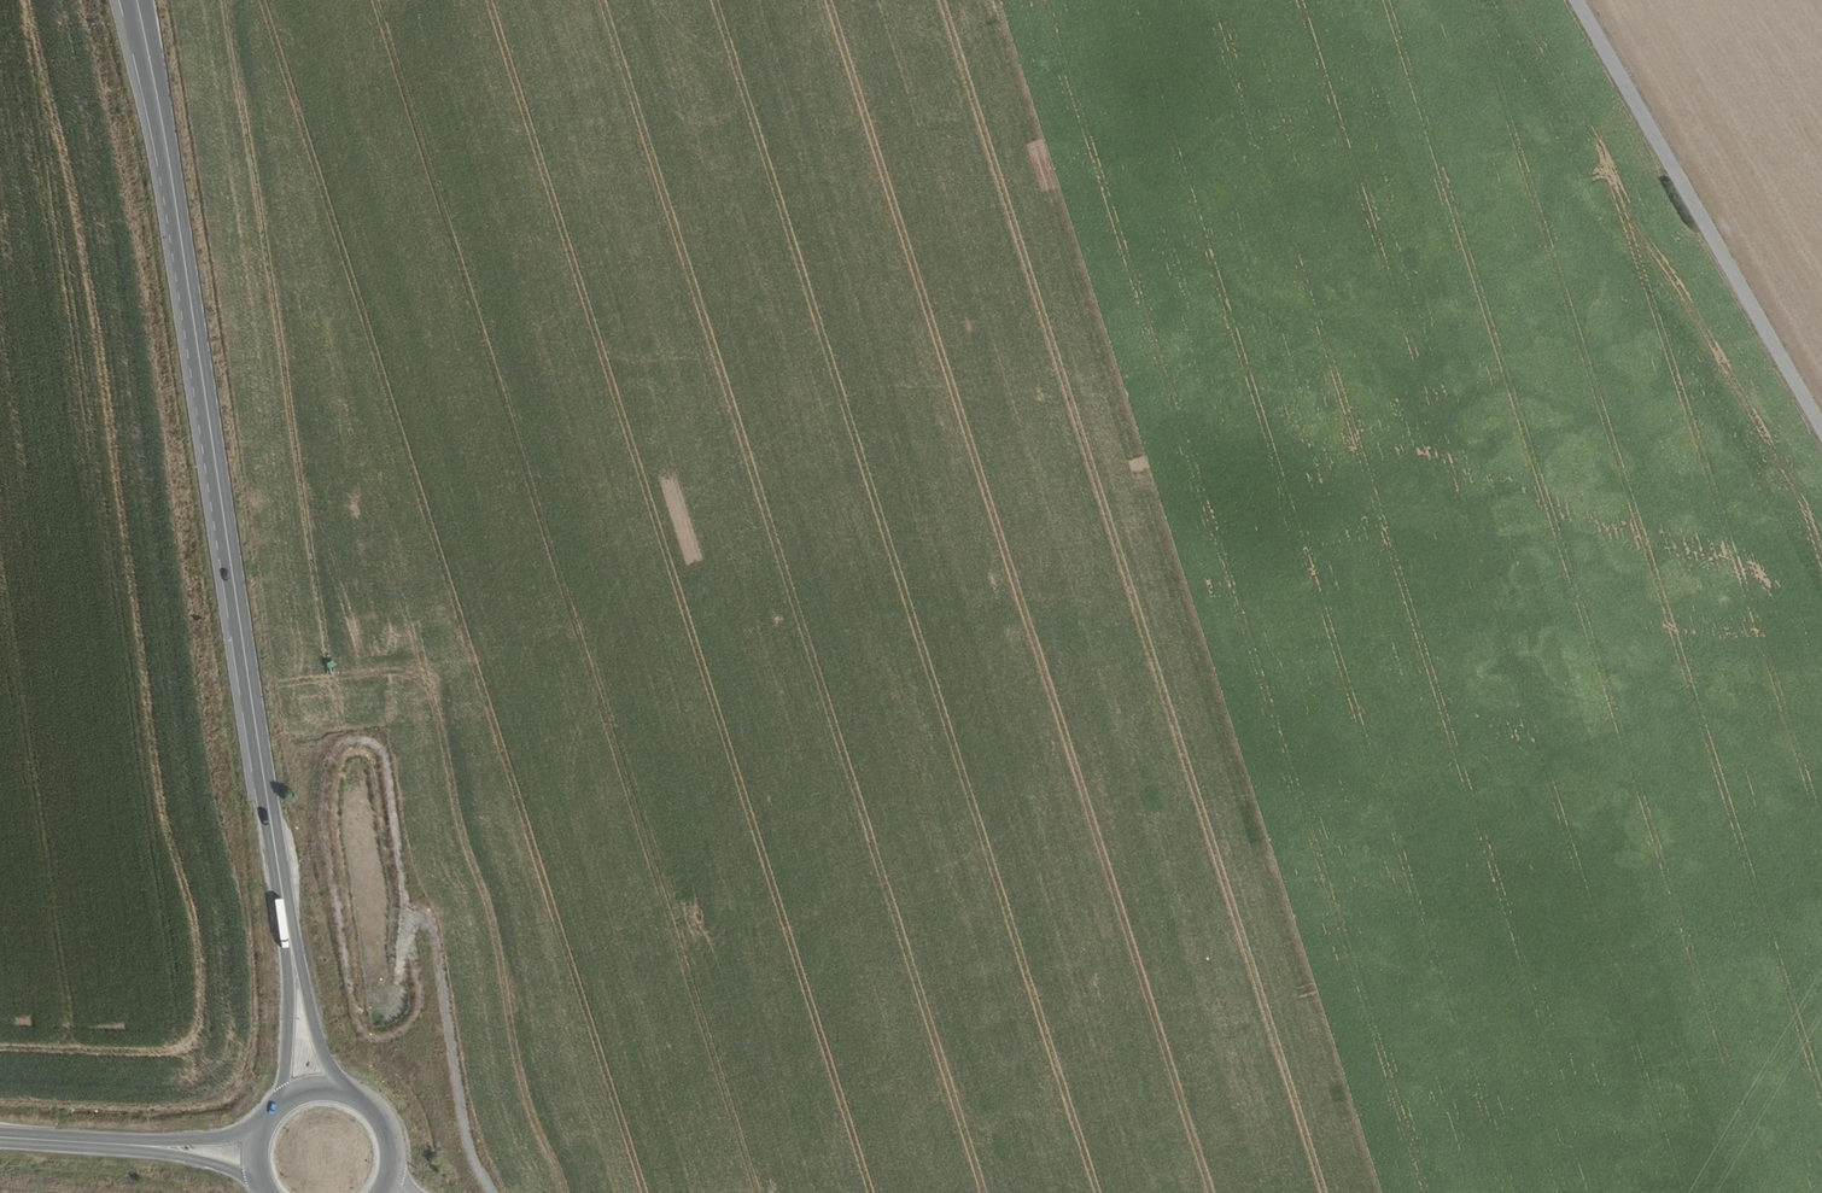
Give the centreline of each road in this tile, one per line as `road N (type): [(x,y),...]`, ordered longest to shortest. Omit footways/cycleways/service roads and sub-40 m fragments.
road 1 (primary): [(290,939),(136,0)]
road 2 (primary): [(964,1192),(394,1146)]
road 3 (unclassified): [(1821,428),(1577,0)]
road 4 (tertiary): [(95,1144),(235,1171),(262,1190)]
road 5 (primary): [(290,939),(290,1046),(274,1105)]
road 6 (tertiary): [(260,1125),(235,1136),(95,1144)]
road 7 (primary): [(351,1090),(316,1042),(290,939)]

